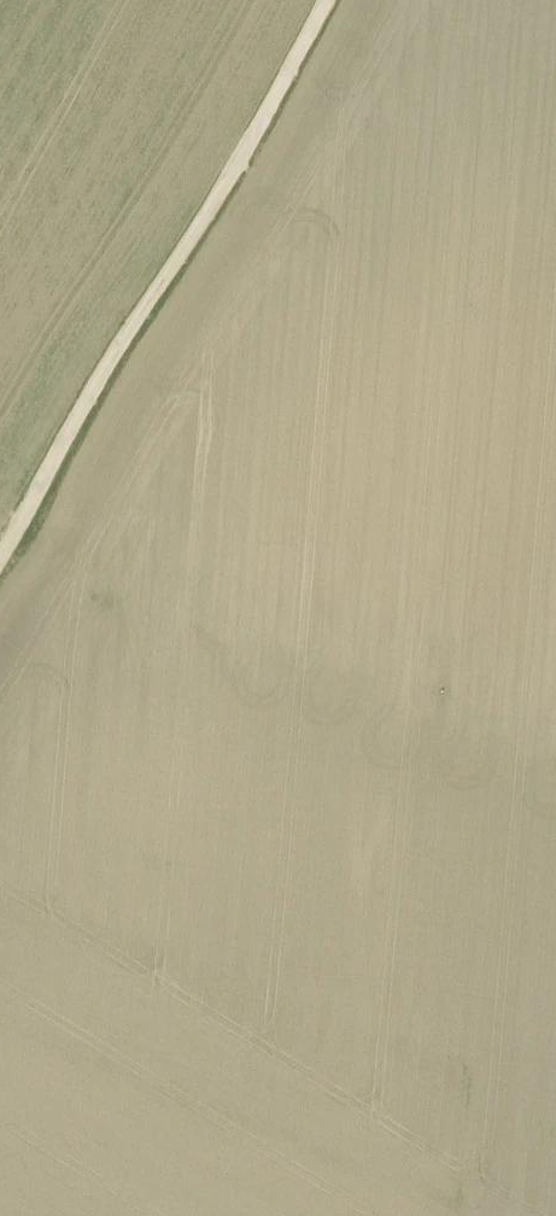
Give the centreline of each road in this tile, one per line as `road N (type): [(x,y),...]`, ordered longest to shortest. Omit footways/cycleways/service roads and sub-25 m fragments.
road 1 (track): [(321,0),(189,231),(113,338),(0,540)]

